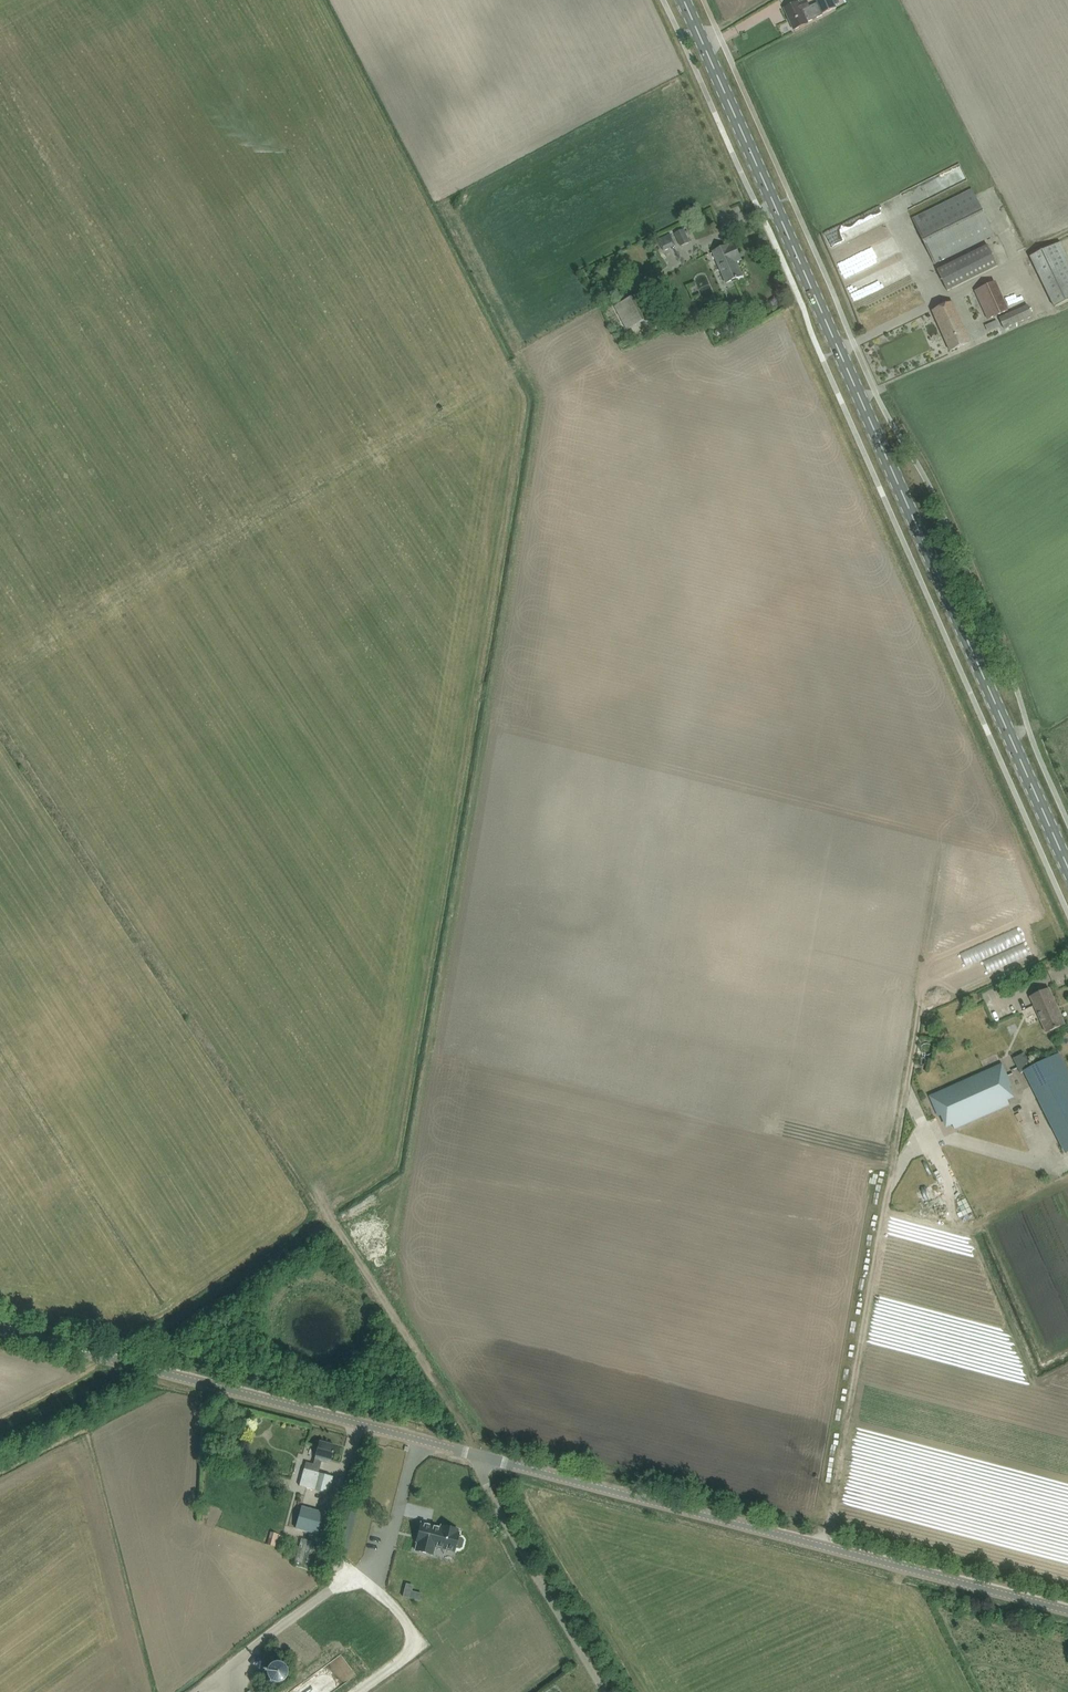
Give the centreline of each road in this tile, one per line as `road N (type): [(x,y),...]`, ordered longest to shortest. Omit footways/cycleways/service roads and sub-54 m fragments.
road 1 (tertiary): [(1067,1612),(0,1331)]
road 2 (secondary): [(1067,870),(680,0)]

